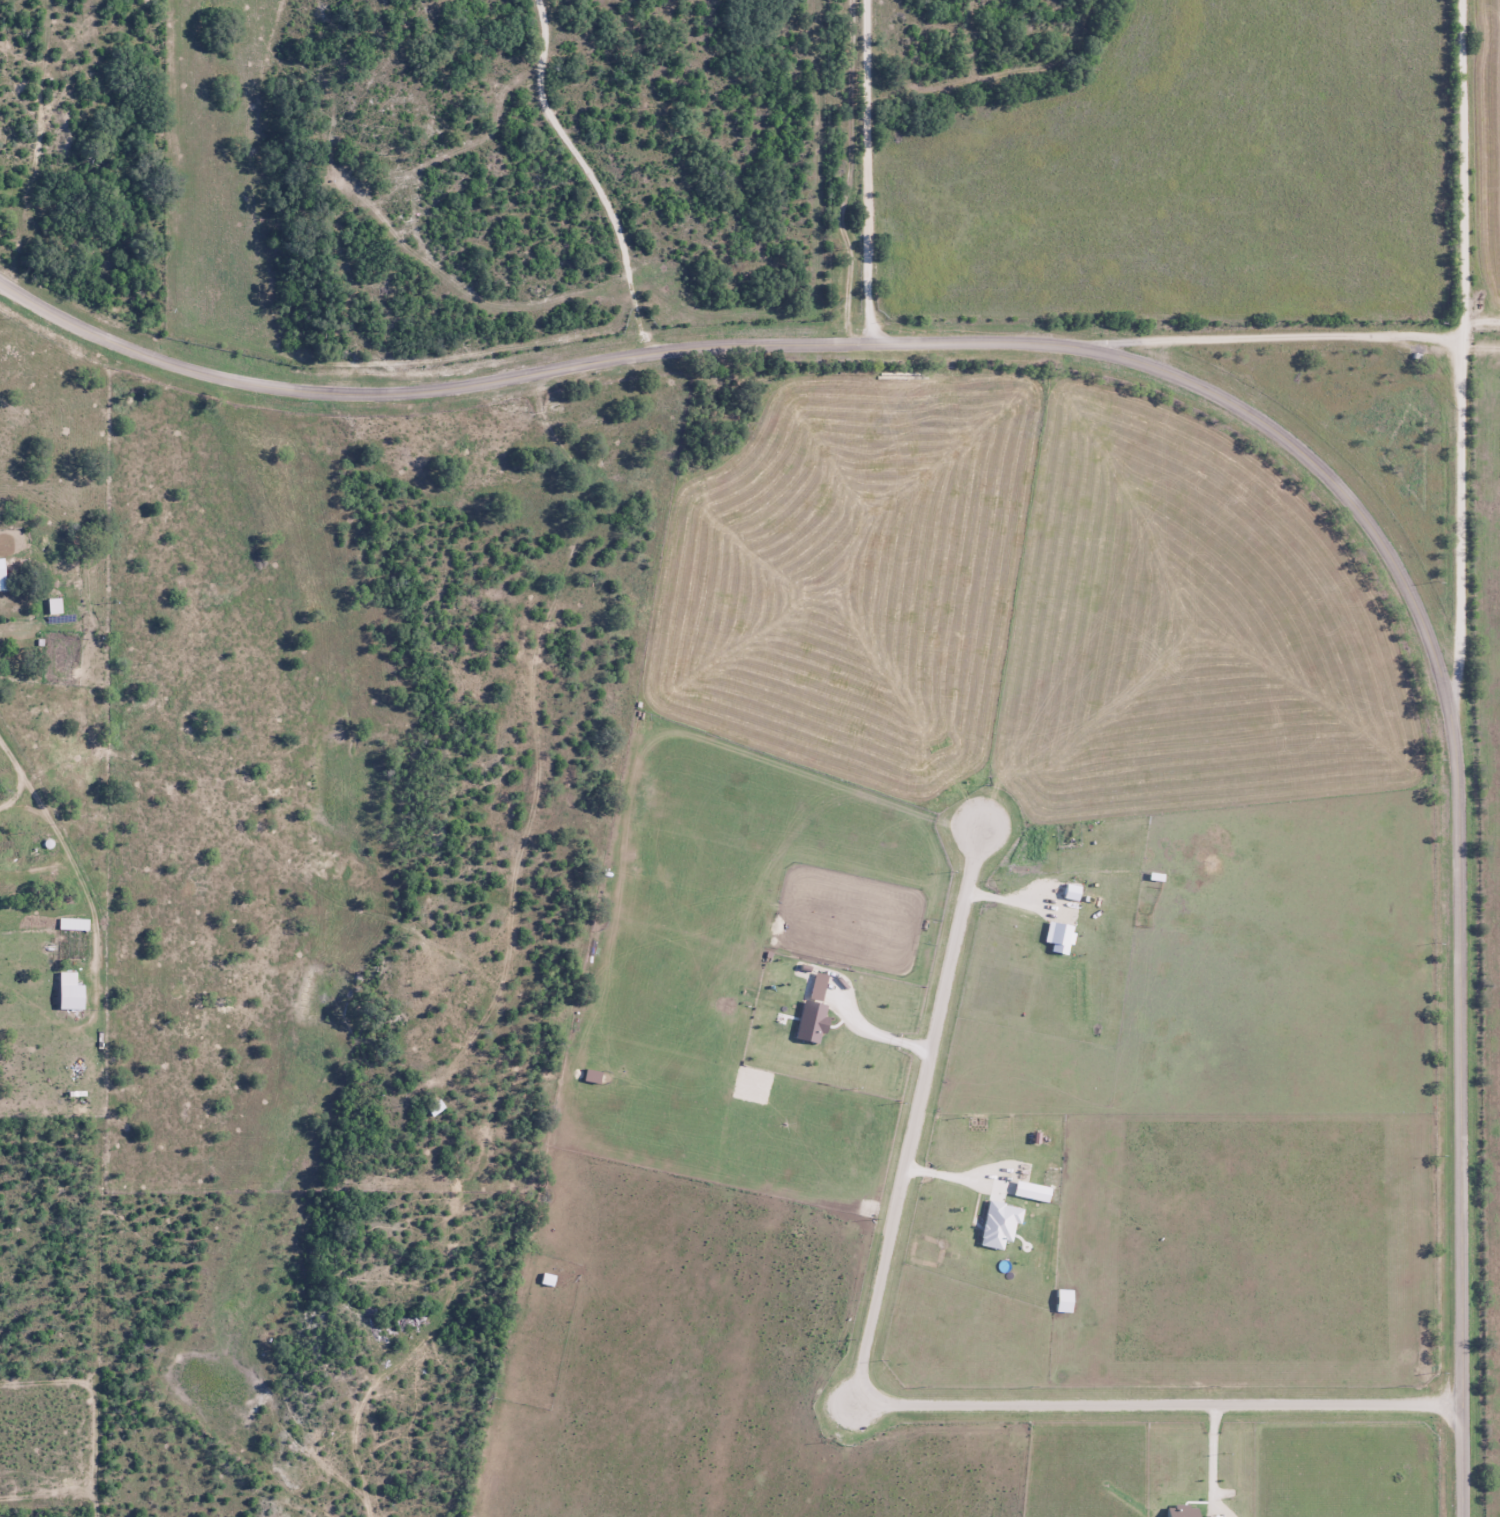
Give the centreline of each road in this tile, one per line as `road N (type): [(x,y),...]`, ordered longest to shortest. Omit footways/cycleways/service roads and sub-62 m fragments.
road 1 (secondary): [(1464,1516),(1454,735),(1433,646),(1403,577),(1349,498),(1291,444),(1172,373),(1106,350),(1049,345),(735,345),(403,396),(270,389),(124,349),(0,282)]
road 2 (residential): [(1106,350),(1463,341)]
road 3 (residential): [(0,731),(66,825),(104,920)]

